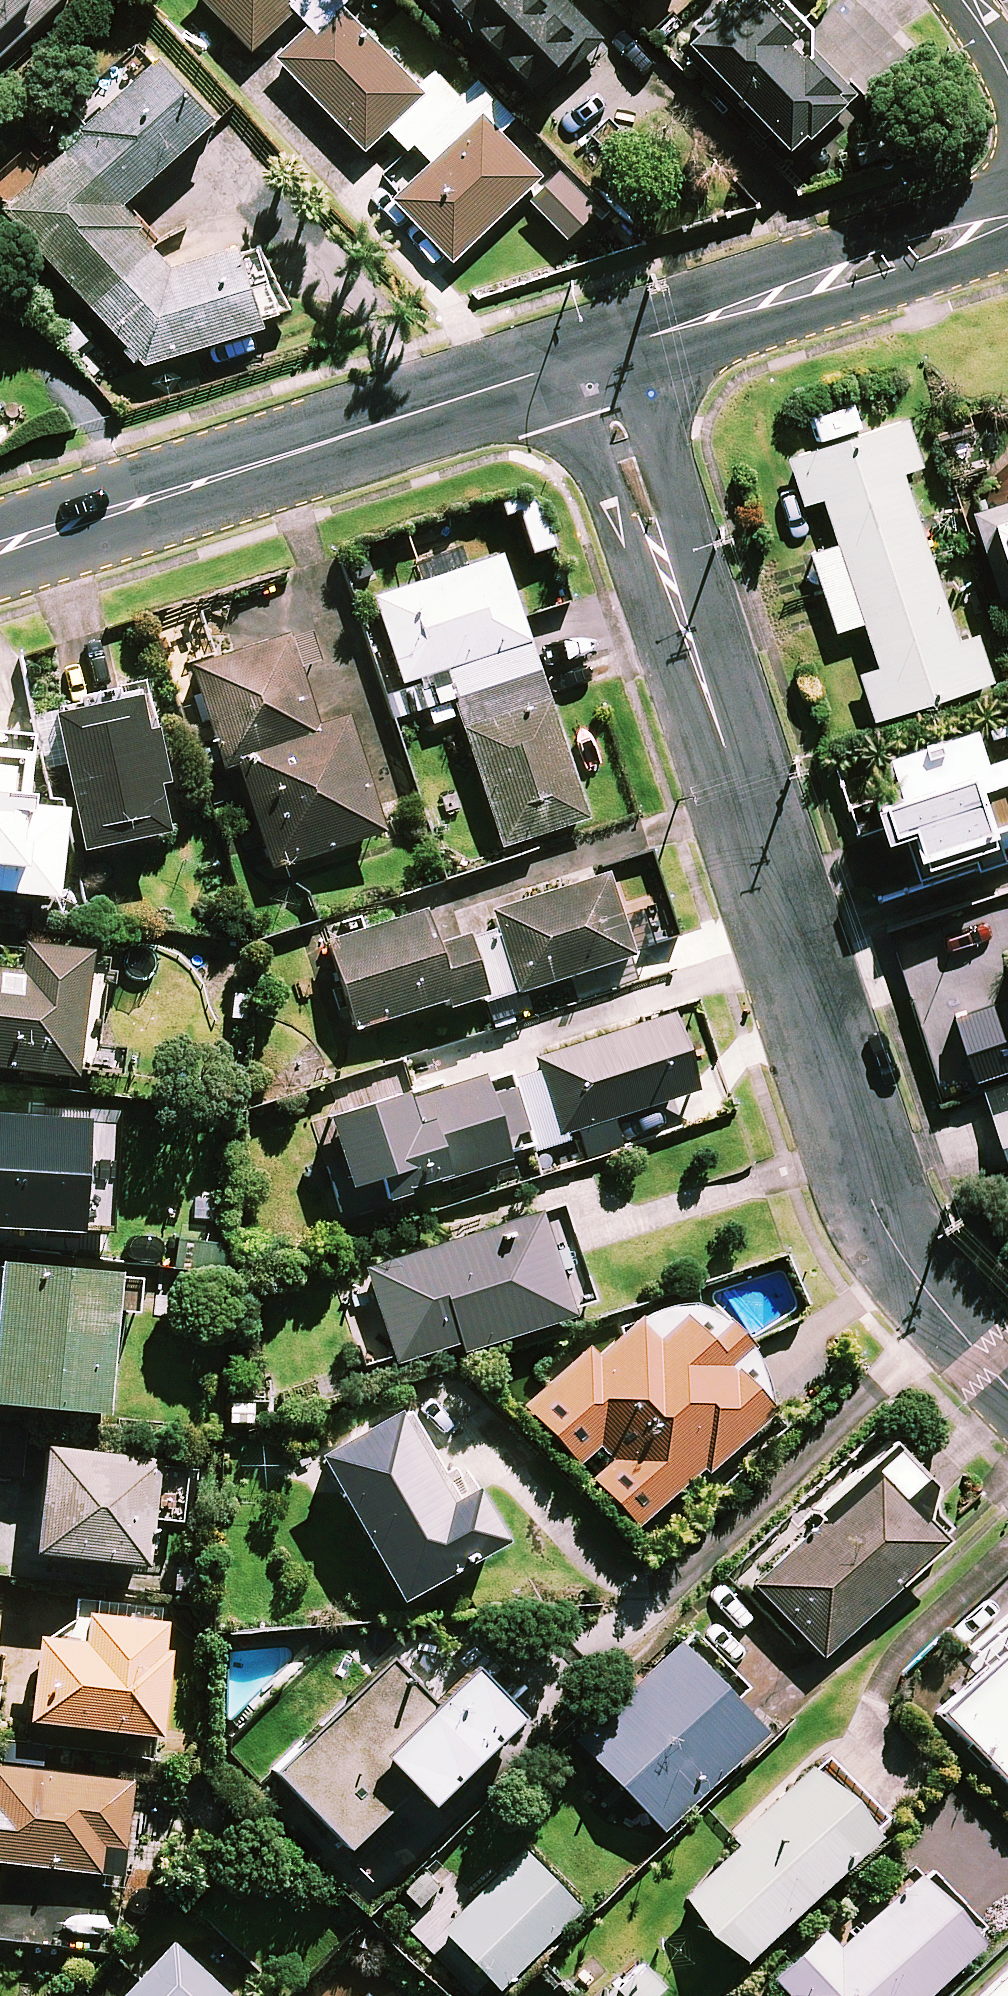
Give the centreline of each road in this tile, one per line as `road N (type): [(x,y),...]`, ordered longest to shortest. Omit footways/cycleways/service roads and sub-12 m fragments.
road 1 (residential): [(595,355),(876,1209),(898,1252),(1007,1387)]
road 2 (residential): [(0,544),(595,355)]
road 3 (residential): [(595,355),(1007,219)]

